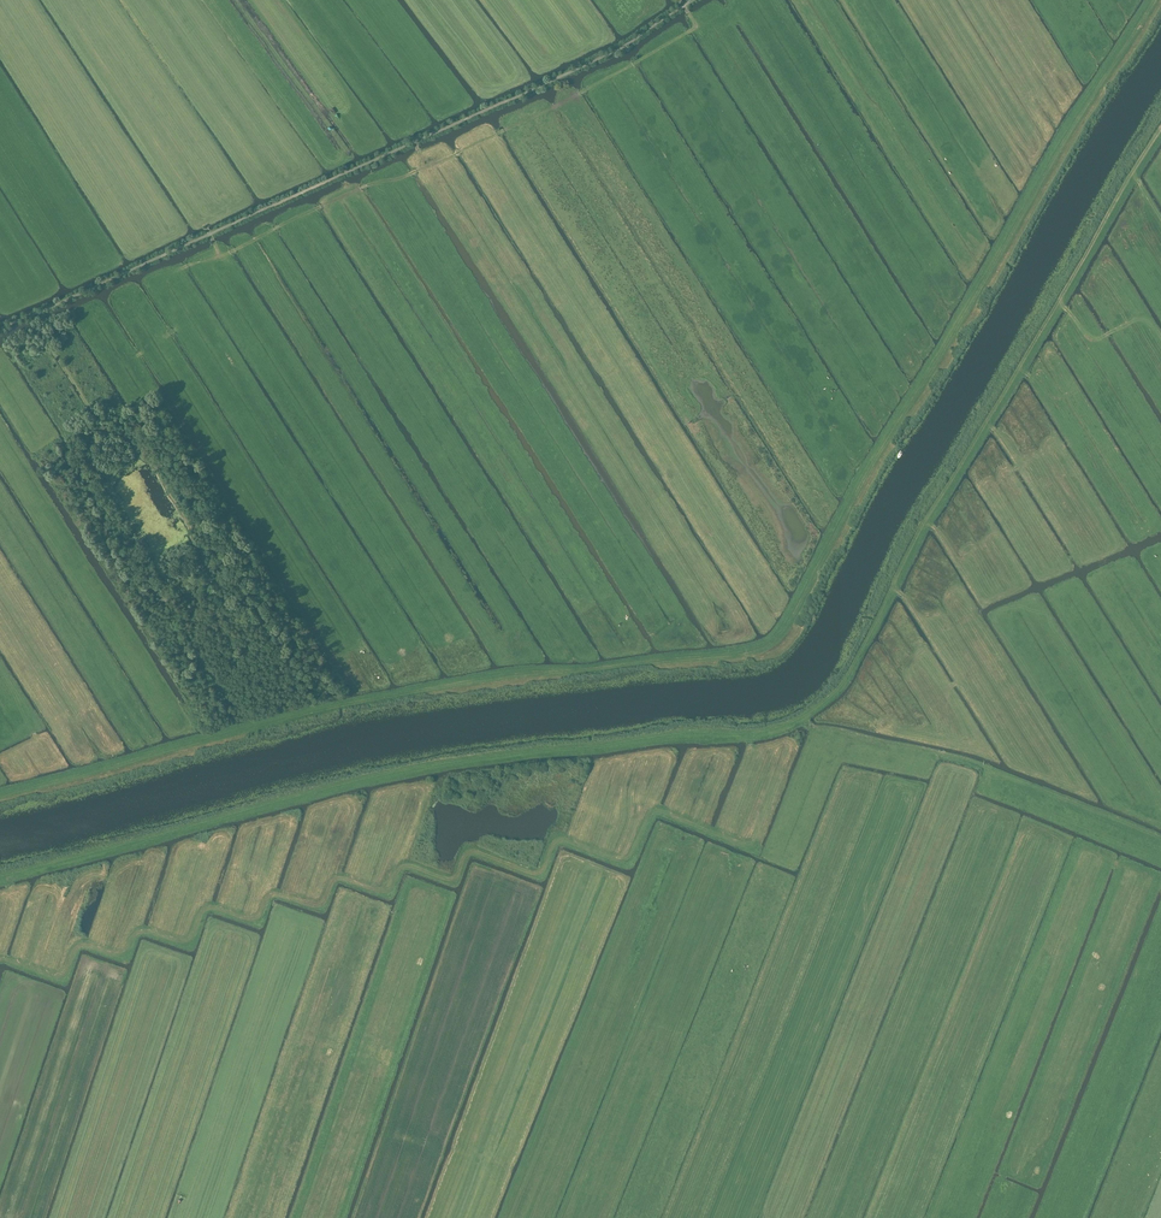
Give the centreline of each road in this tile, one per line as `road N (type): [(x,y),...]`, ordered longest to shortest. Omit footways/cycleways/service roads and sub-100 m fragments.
road 1 (track): [(922,525),(1160,127)]
road 2 (track): [(419,152),(432,166),(537,116),(696,28),(689,14)]
road 3 (track): [(216,246),(219,257),(363,186),(425,166)]

